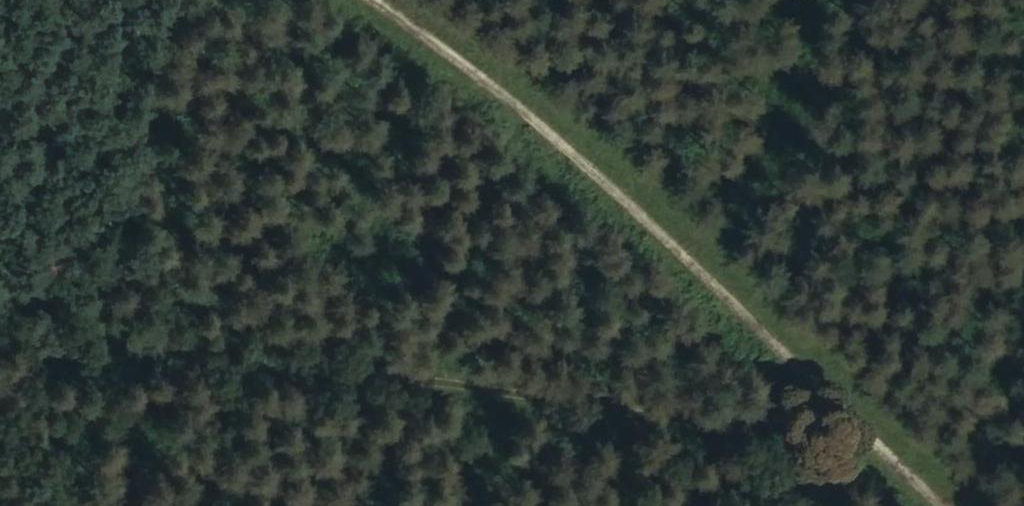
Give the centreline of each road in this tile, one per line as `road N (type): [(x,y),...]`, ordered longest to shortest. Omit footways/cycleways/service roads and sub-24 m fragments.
road 1 (track): [(880,446),(0,342)]
road 2 (track): [(336,0),(457,89),(880,446),(935,505)]

